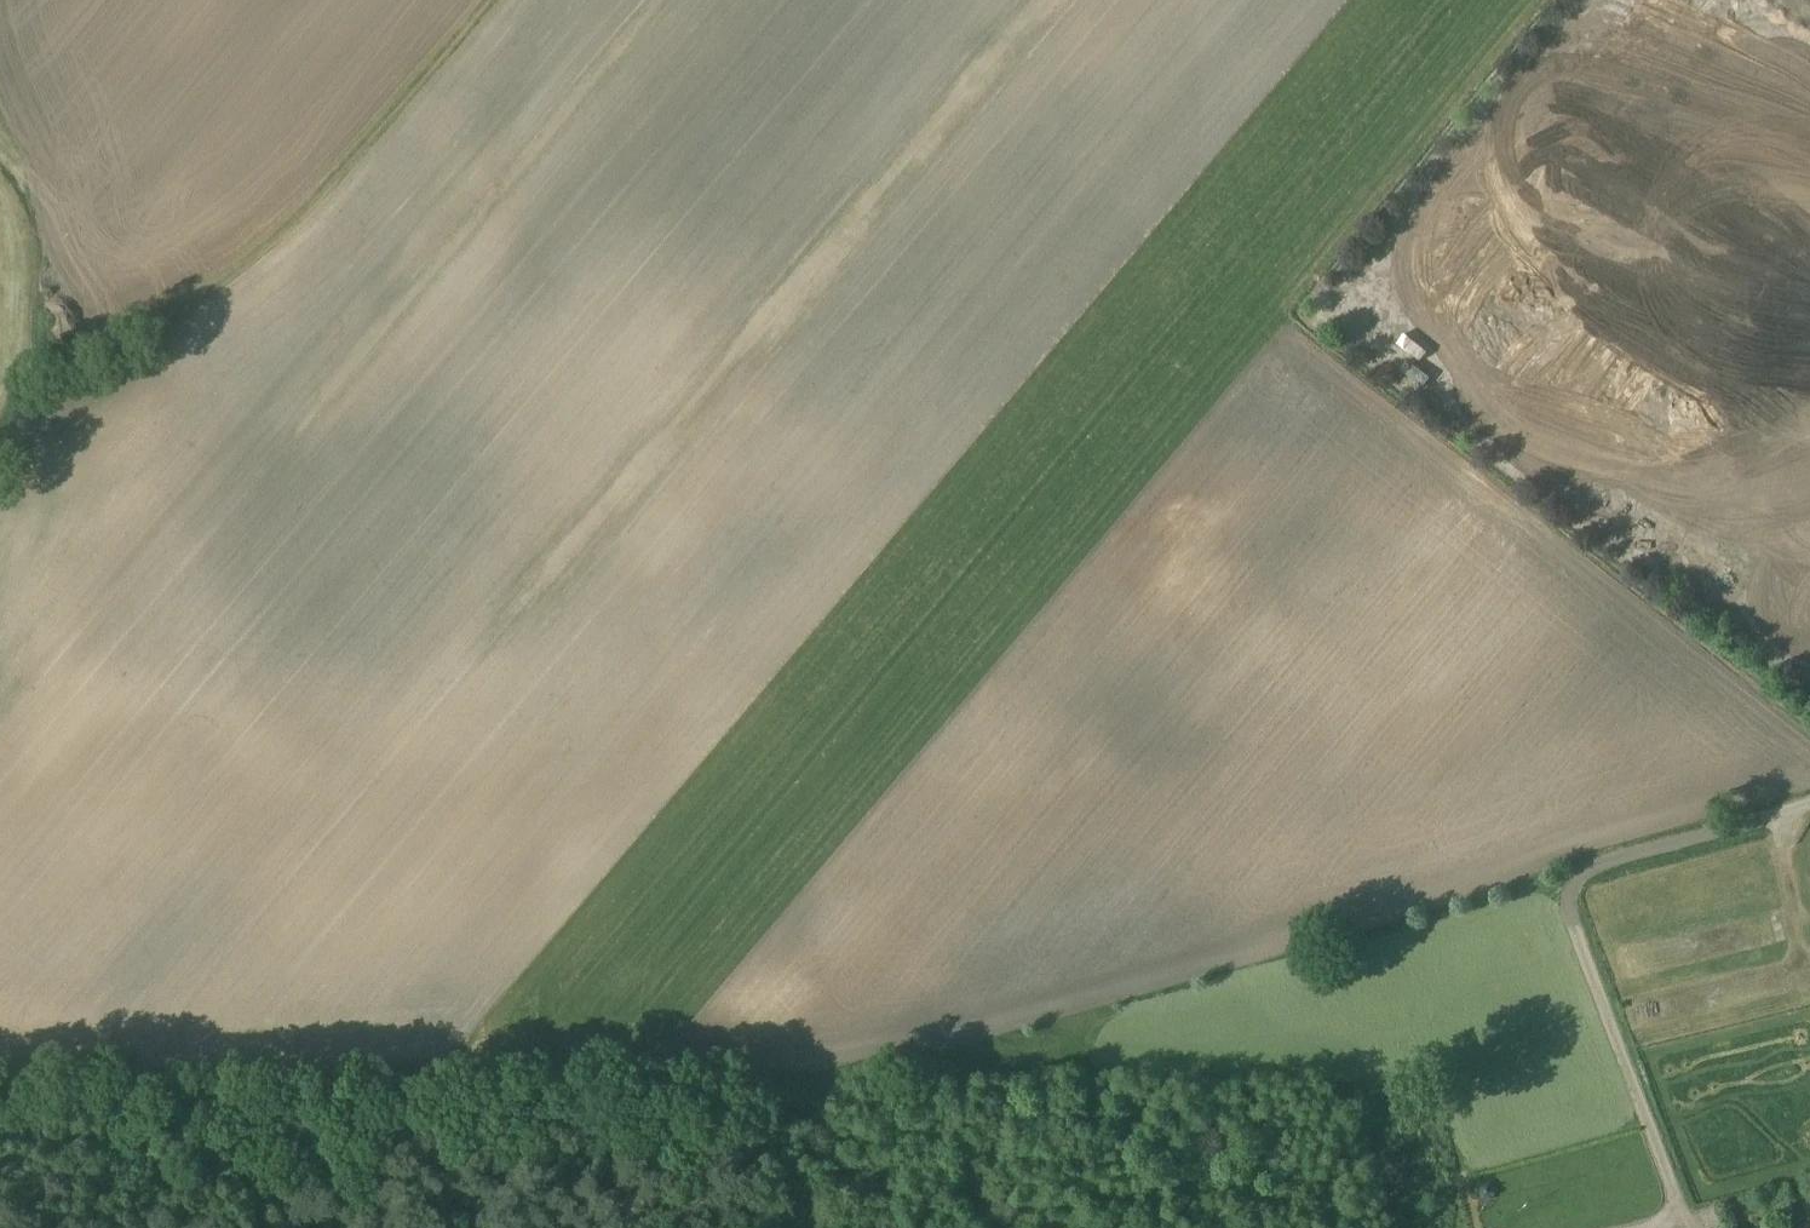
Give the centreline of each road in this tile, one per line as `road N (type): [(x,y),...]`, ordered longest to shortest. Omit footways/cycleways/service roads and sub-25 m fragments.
road 1 (track): [(3,364),(73,350),(286,241),(489,0)]

